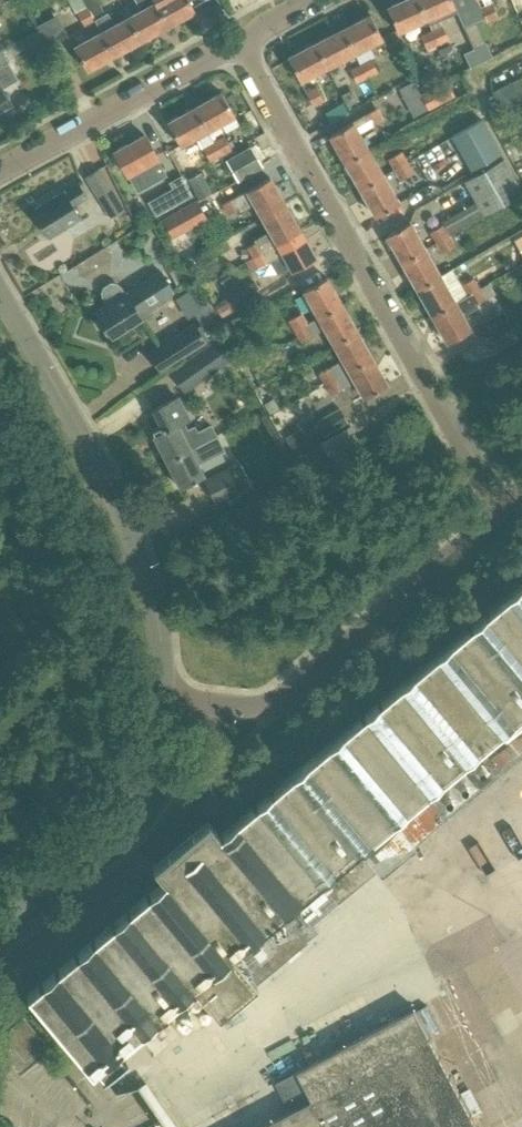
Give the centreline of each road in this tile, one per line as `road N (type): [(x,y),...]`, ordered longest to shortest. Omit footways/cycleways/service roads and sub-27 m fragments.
road 1 (residential): [(496,518),(236,41)]
road 2 (residential): [(167,698),(148,560),(0,286)]
road 3 (residential): [(167,698),(266,707),(496,518)]
road 4 (residential): [(0,924),(80,860),(117,817),(150,767),(167,698)]
road 5 (residential): [(0,172),(236,41)]

